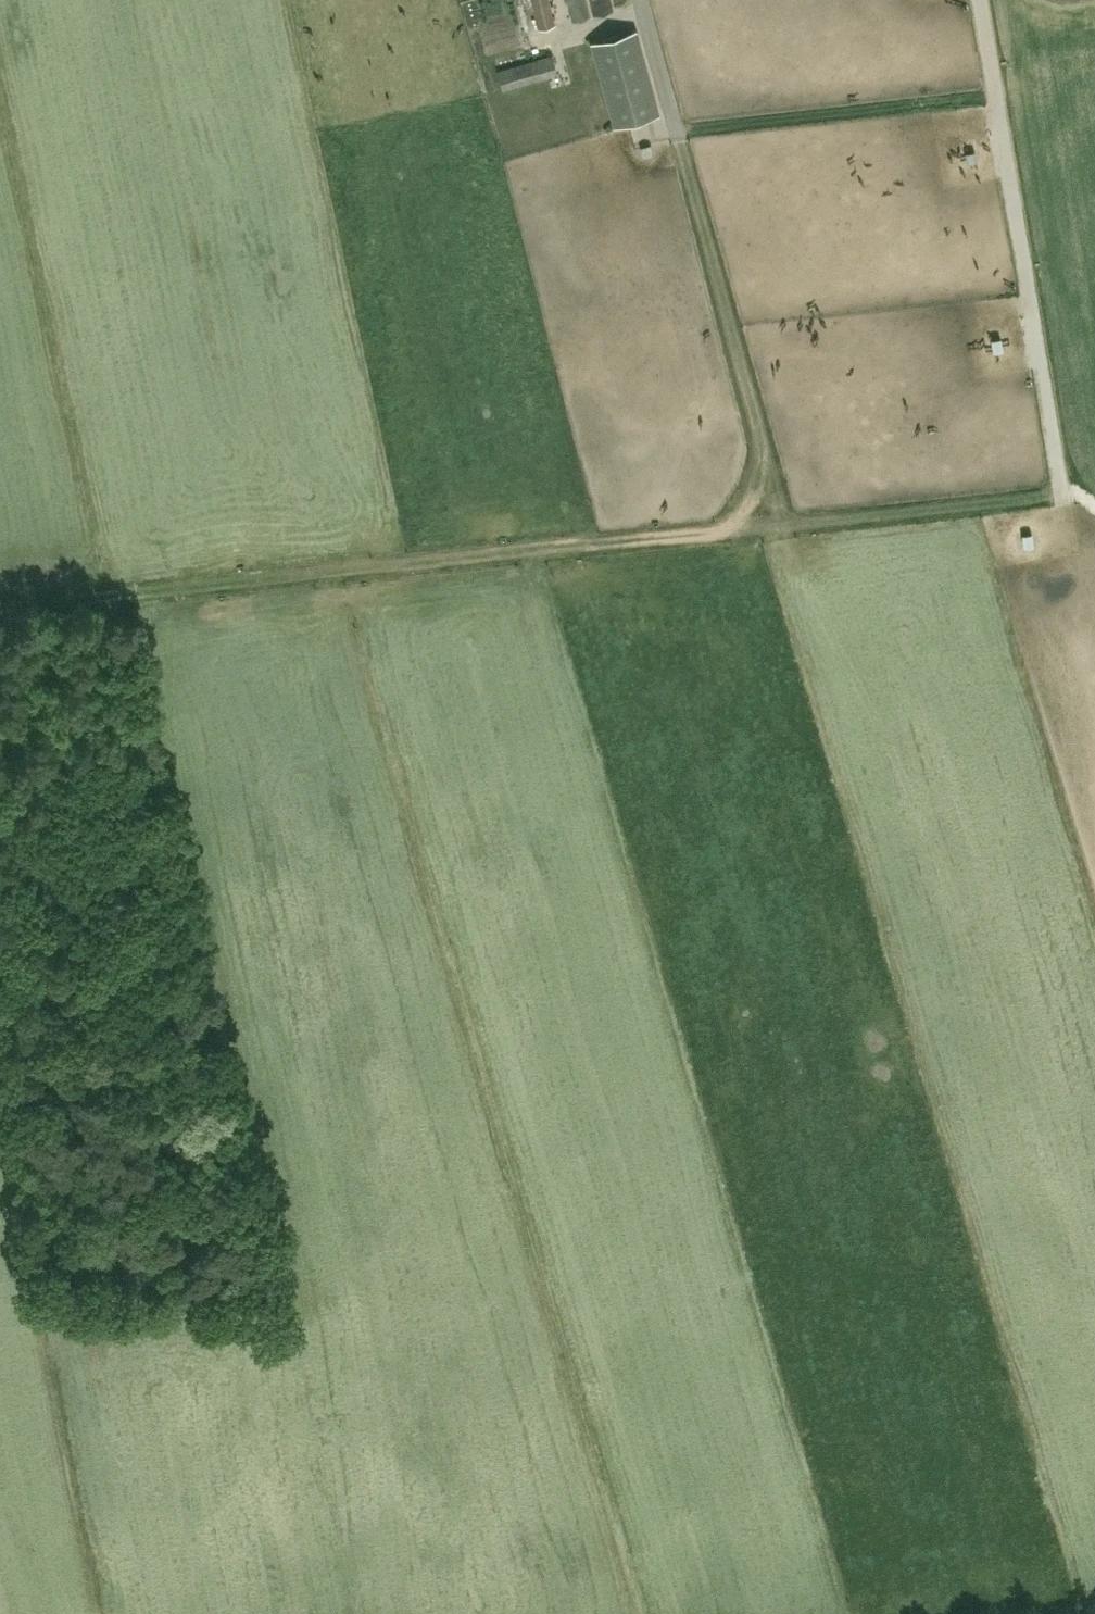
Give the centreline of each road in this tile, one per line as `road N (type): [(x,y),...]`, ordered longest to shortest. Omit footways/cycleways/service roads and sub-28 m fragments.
road 1 (track): [(0,608),(708,532),(738,521),(758,490),(759,445),(675,130)]

